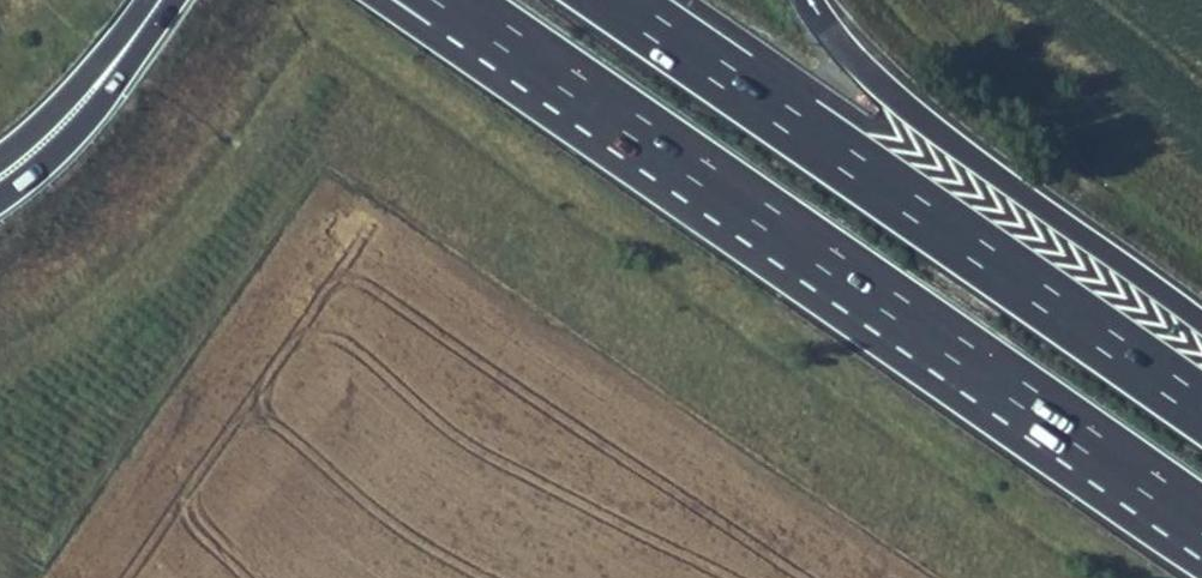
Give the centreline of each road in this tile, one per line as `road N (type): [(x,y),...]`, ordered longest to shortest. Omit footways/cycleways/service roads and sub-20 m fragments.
road 1 (motorway): [(461,7),(1201,519)]
road 2 (motorway): [(1201,416),(596,0)]
road 3 (motorway): [(1201,322),(915,114),(854,58),(817,0)]
road 4 (motorway): [(0,182),(28,166),(154,0)]

